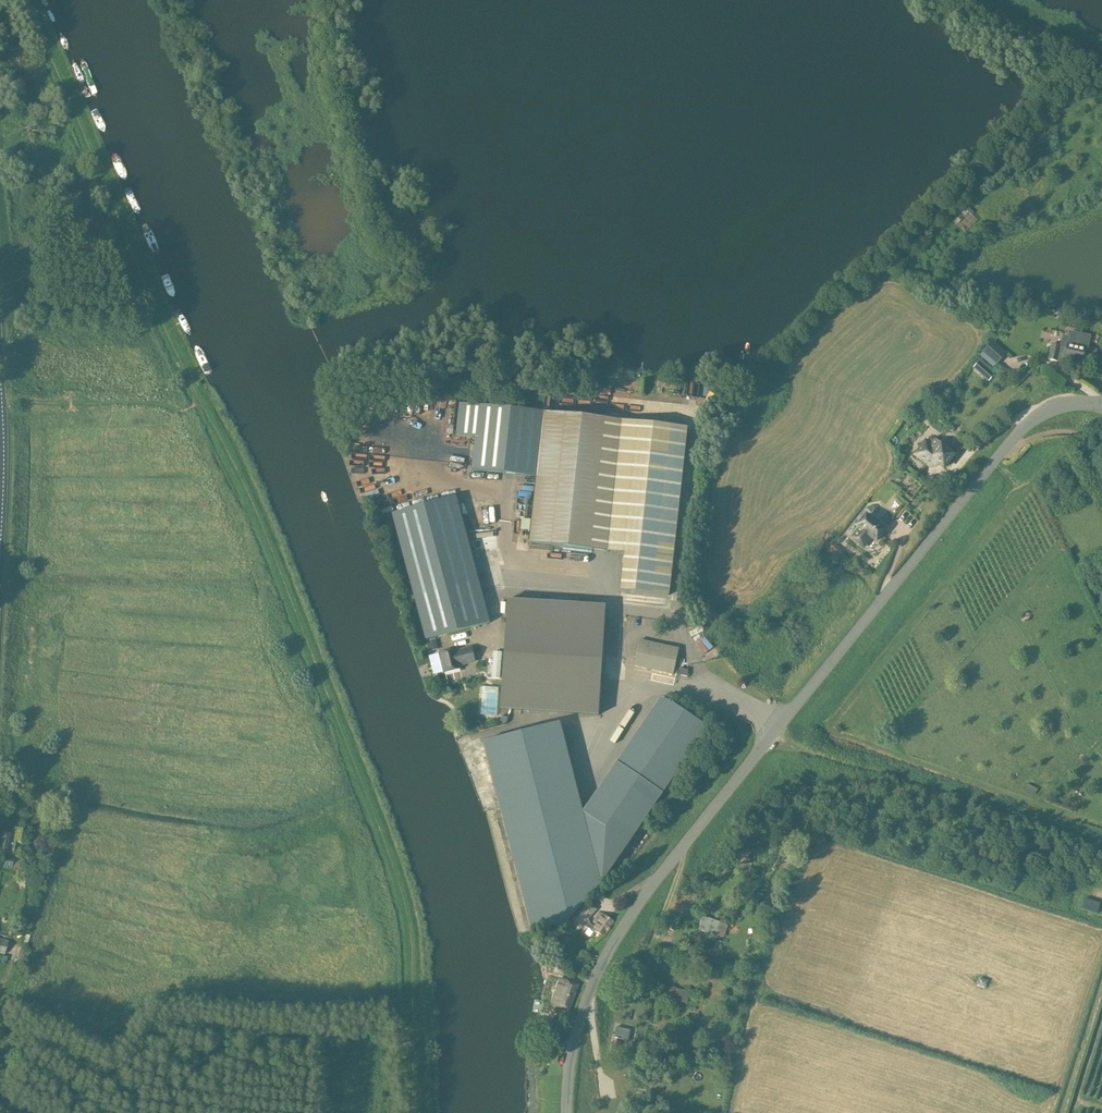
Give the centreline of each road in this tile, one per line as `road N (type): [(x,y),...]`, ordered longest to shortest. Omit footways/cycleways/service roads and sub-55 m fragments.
road 1 (unclassified): [(566,1112),(578,1024),(606,952),(632,913),(1017,434),(1051,409),(1092,402)]

